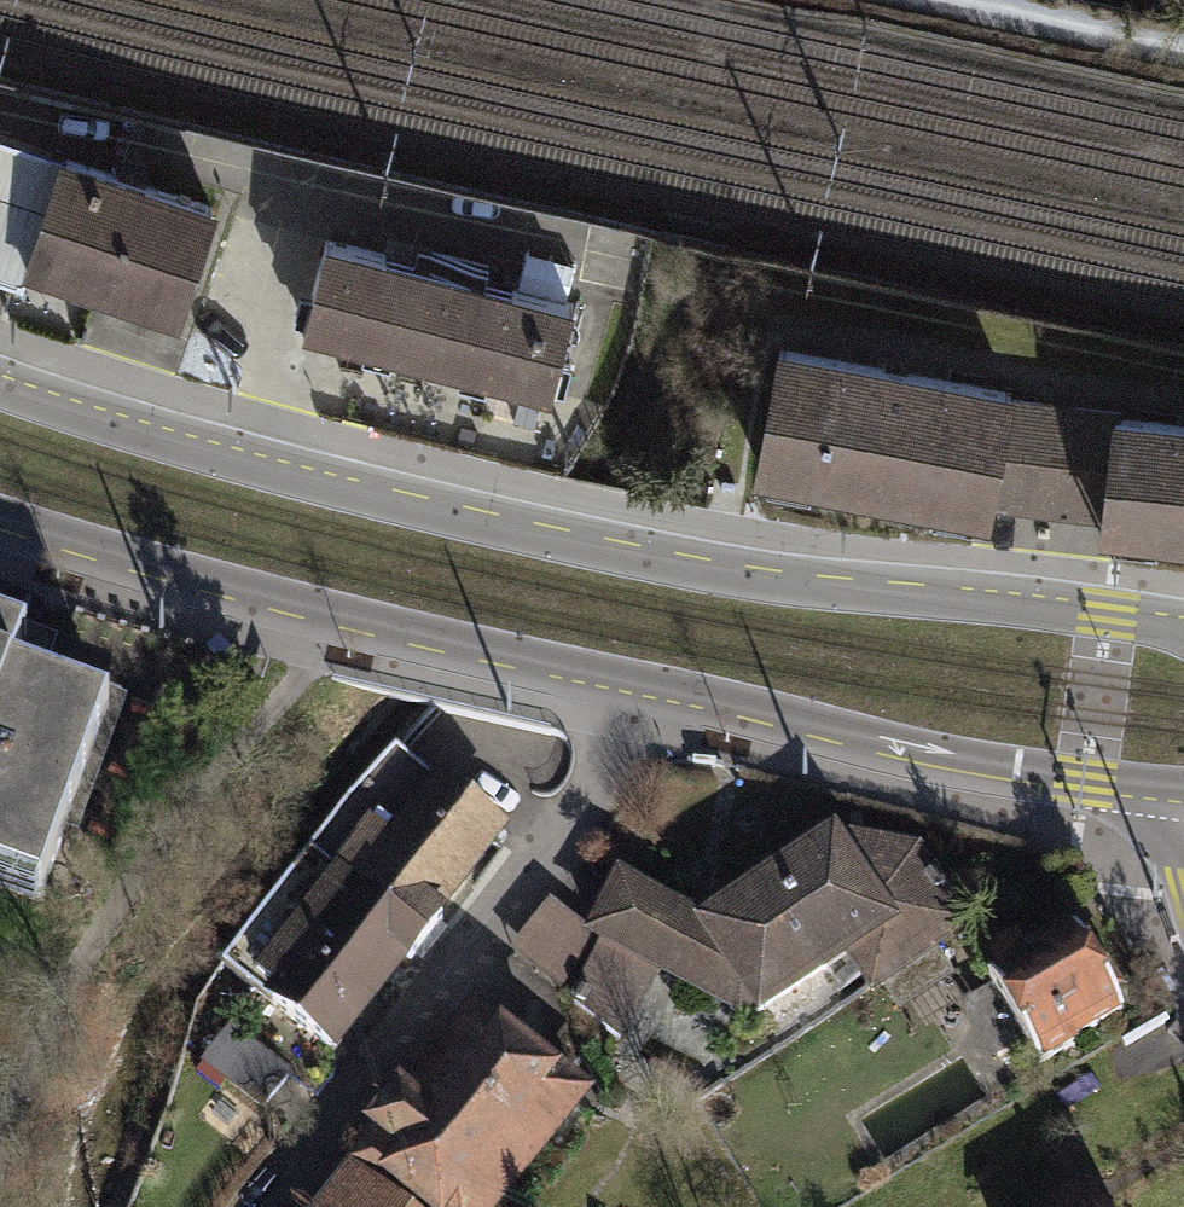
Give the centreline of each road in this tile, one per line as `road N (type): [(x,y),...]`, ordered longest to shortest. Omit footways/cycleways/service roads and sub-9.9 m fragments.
road 1 (secondary): [(1183,629),(725,577),(330,482),(0,387)]
road 2 (secondary): [(0,521),(314,614),(731,705),(898,751),(1164,791)]
road 3 (track): [(976,0),(1183,45)]

